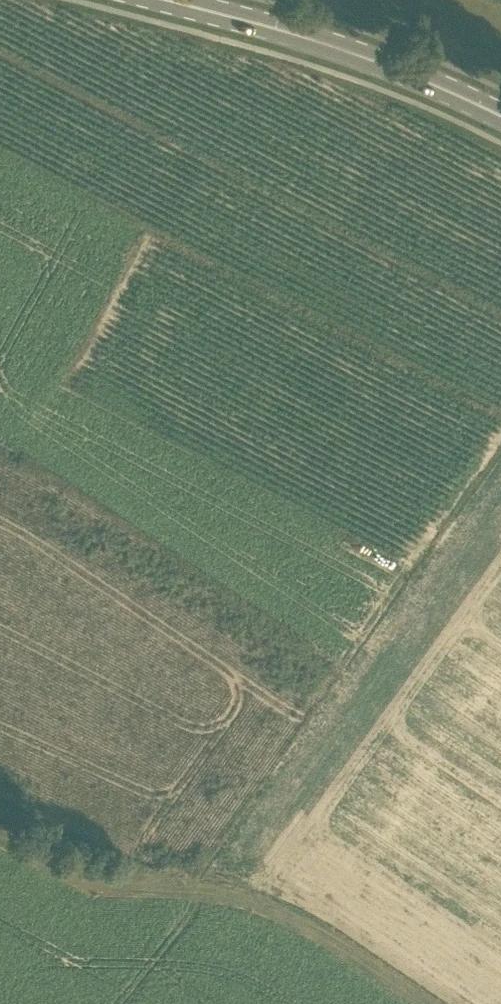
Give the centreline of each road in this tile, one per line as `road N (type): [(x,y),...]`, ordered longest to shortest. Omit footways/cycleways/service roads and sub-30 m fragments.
road 1 (track): [(429,1003),(310,924),(225,899),(50,874),(0,847)]
road 2 (primary): [(500,121),(298,39),(144,0)]

